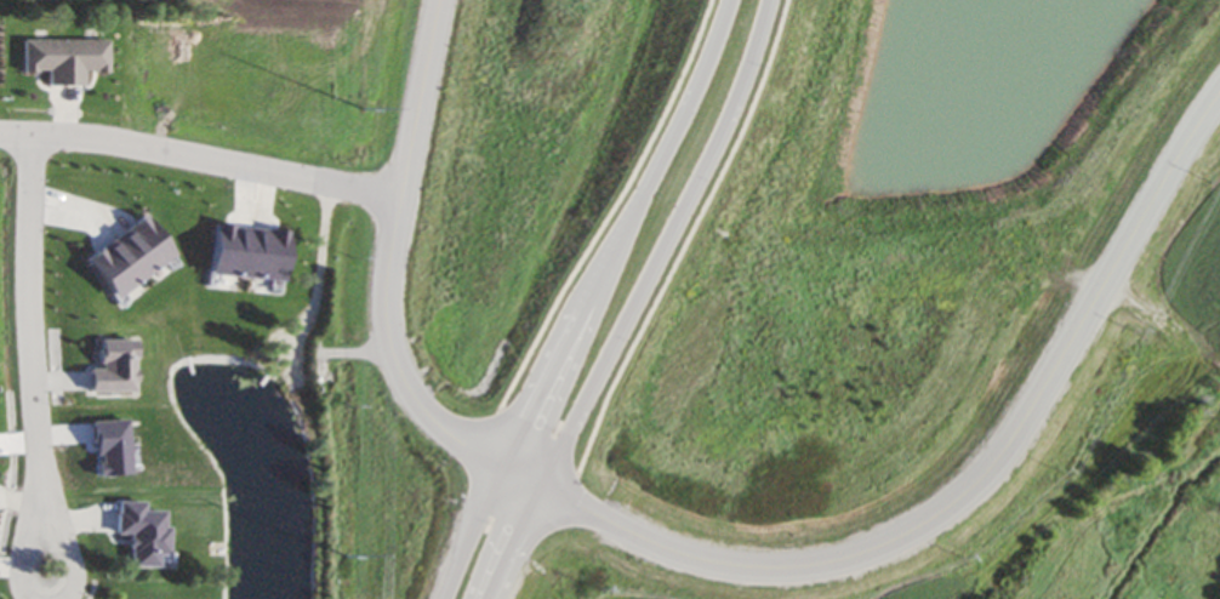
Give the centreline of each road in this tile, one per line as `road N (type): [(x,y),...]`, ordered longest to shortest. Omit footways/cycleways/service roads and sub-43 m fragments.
road 1 (residential): [(1219,90),(1009,437),(928,520),(830,560),(748,564),(667,547),(536,486)]
road 2 (secondary): [(721,0),(673,120),(496,461),(437,598)]
road 3 (secondary): [(481,598),(703,161),(763,0)]
road 4 (residential): [(436,0),(386,264),(386,327),(401,380),(429,416),(536,486)]
road 5 (residential): [(399,188),(0,133)]
road 6 (residential): [(32,135),(27,291),(41,473)]
road 7 (residential): [(64,598),(75,587),(74,561),(41,473),(19,564),(29,598)]

